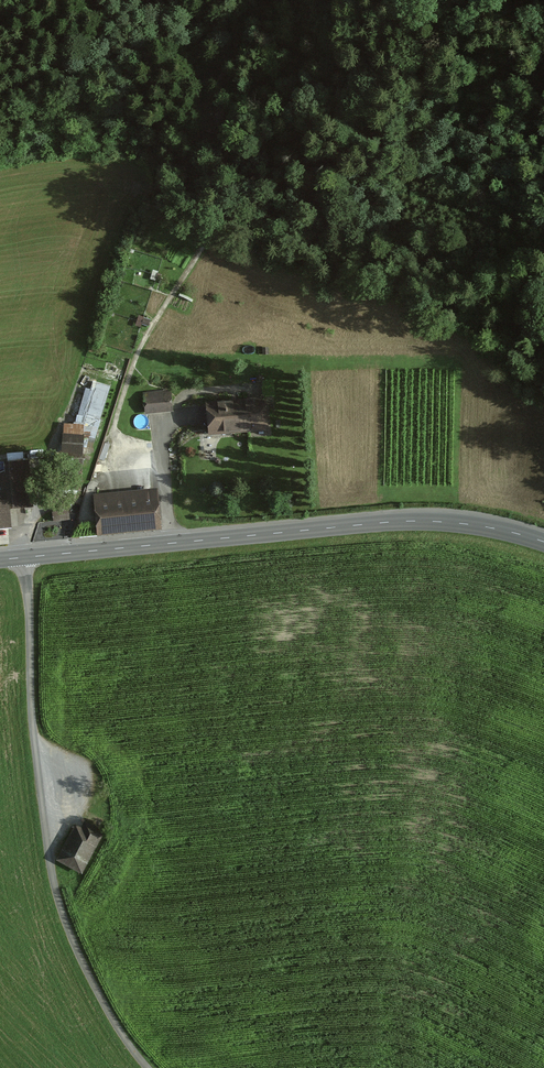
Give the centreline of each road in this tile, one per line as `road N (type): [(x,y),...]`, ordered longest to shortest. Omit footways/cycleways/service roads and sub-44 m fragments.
road 1 (unclassified): [(147,1067),(98,998),(50,869),(25,557)]
road 2 (secondary): [(543,542),(415,521),(170,544)]
road 3 (residential): [(170,544),(160,422),(188,420)]
road 4 (secondary): [(170,544),(25,557)]

